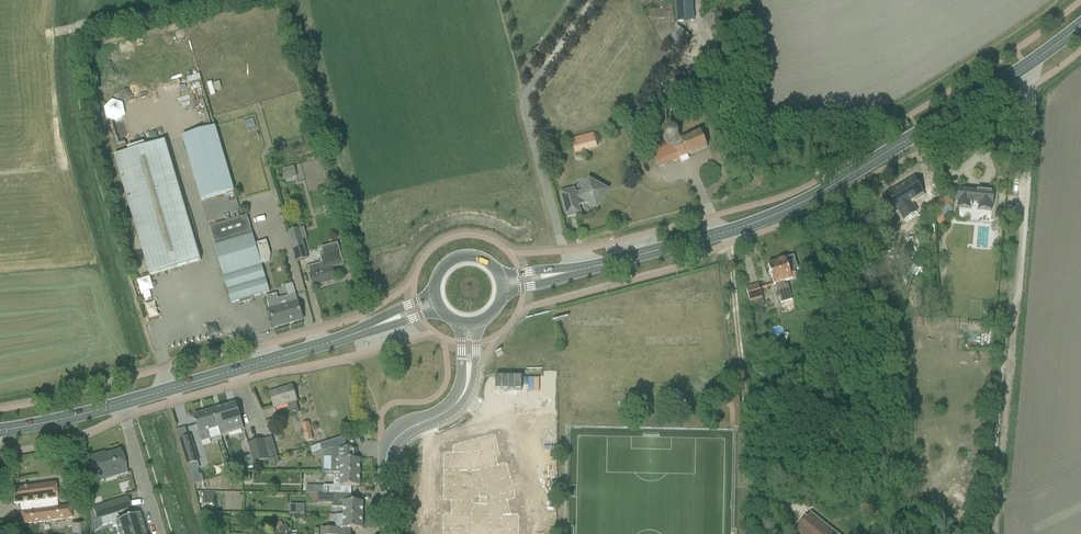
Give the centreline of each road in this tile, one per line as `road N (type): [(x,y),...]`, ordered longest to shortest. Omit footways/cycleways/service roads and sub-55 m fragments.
road 1 (primary): [(560,274),(777,215),(944,126),(1080,27)]
road 2 (track): [(994,533),(1030,88)]
road 3 (primary): [(127,402),(378,325)]
road 4 (unclassified): [(384,533),(391,441),(459,400),(468,373)]
road 5 (residential): [(160,533),(127,402)]
road 6 (primary): [(0,431),(127,402)]

